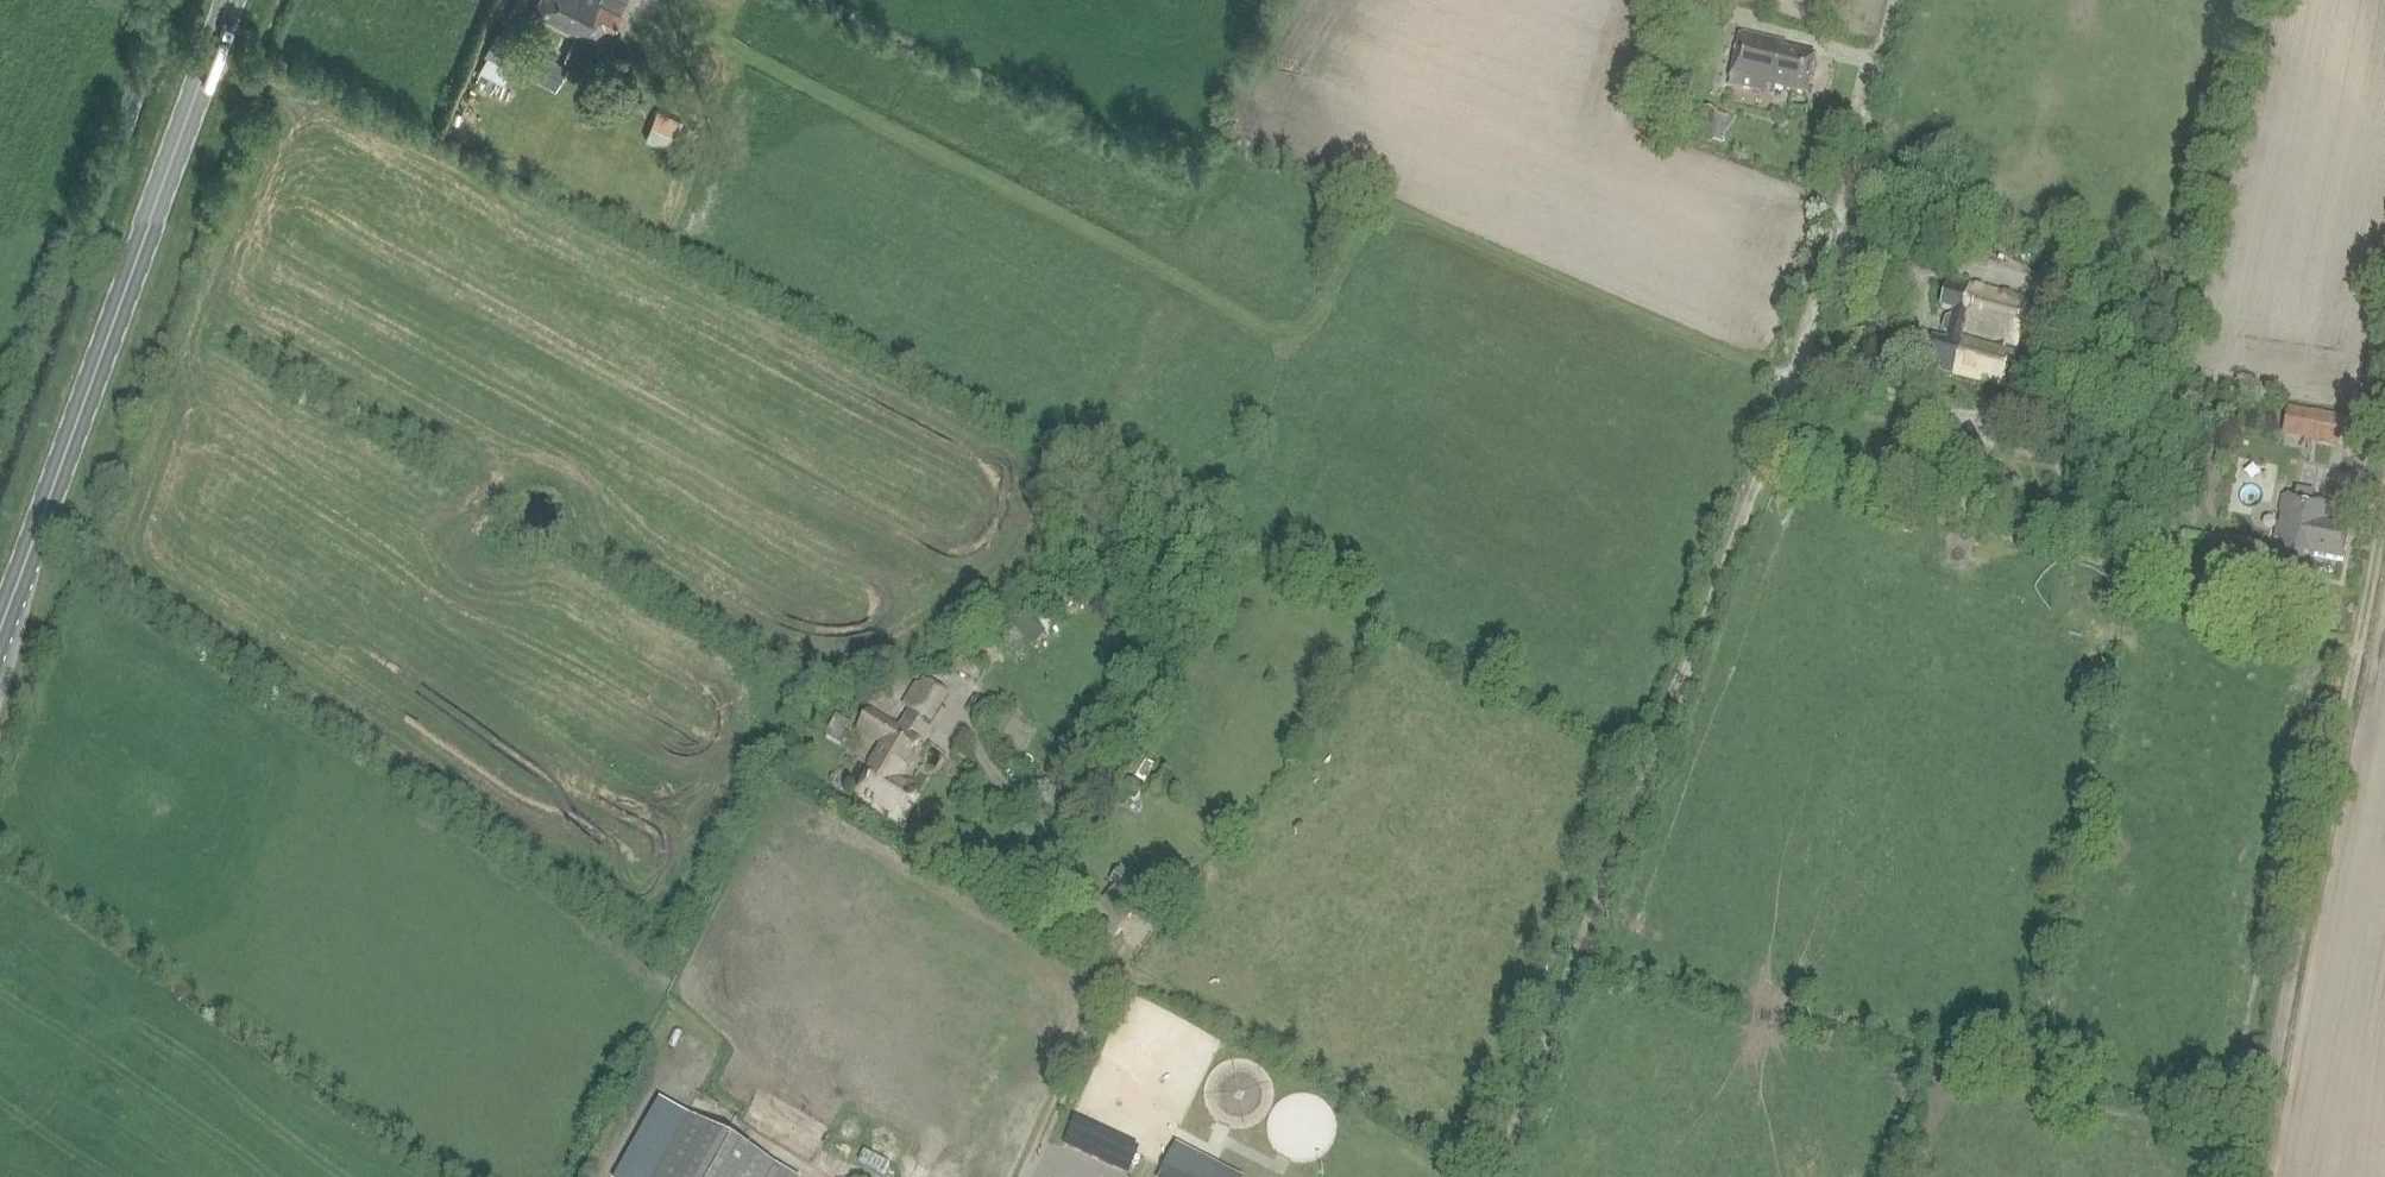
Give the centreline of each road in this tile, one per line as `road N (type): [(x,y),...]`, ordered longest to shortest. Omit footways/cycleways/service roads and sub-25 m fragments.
road 1 (track): [(1484,1176),(1781,394)]
road 2 (primary): [(0,650),(236,0)]
road 3 (track): [(2384,503),(2242,1176)]
road 4 (track): [(1028,1176),(1121,971),(1487,1167)]
road 5 (unclassified): [(1781,394),(1806,325),(1877,0)]

